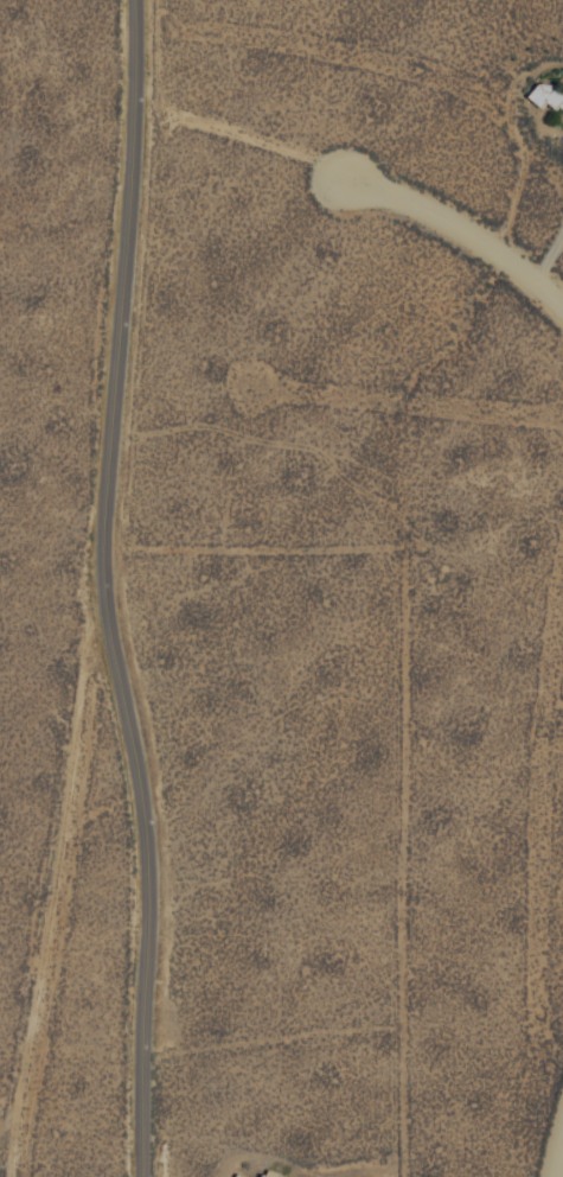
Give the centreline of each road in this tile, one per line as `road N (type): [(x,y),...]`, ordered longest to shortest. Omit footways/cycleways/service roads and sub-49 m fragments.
road 1 (tertiary): [(143,1176),(149,847),(100,578),(132,139),(128,0)]
road 2 (residential): [(562,308),(537,278),(428,208),(343,178)]

